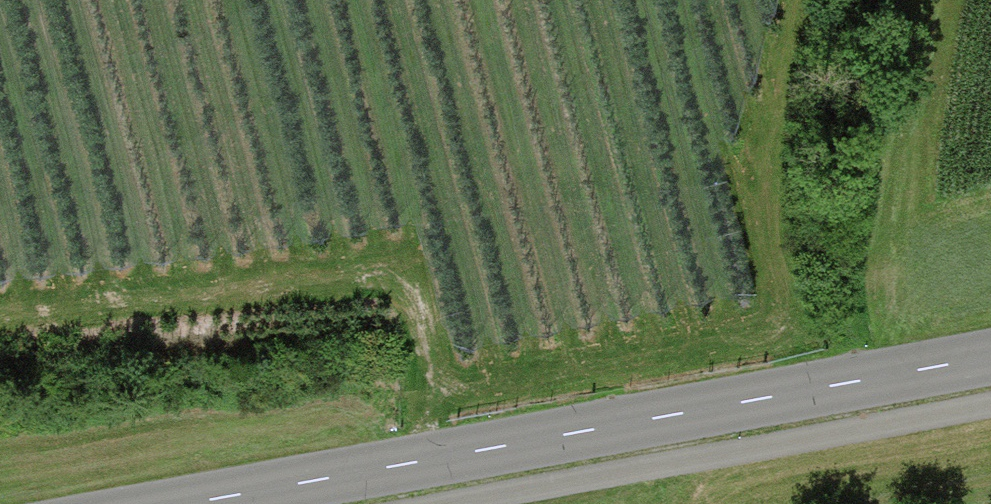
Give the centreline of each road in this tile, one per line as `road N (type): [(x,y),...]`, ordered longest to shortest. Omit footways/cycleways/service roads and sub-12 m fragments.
road 1 (tertiary): [(198,503),(990,359)]
road 2 (track): [(802,0),(776,96),(767,207),(790,330),(437,388)]
road 3 (track): [(0,317),(404,267),(437,388),(425,462)]

